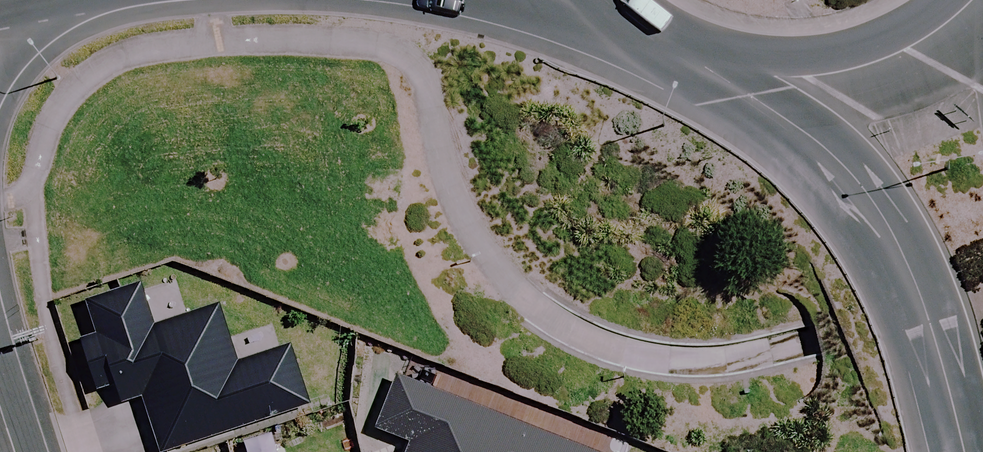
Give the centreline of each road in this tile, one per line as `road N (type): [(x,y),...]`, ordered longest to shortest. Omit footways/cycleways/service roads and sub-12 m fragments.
road 1 (primary): [(959,451),(913,278),(891,231),(809,133),(727,70)]
road 2 (primary): [(970,0),(938,29),(873,63),(801,77),(727,70)]
road 3 (secondary): [(637,29),(479,0)]

